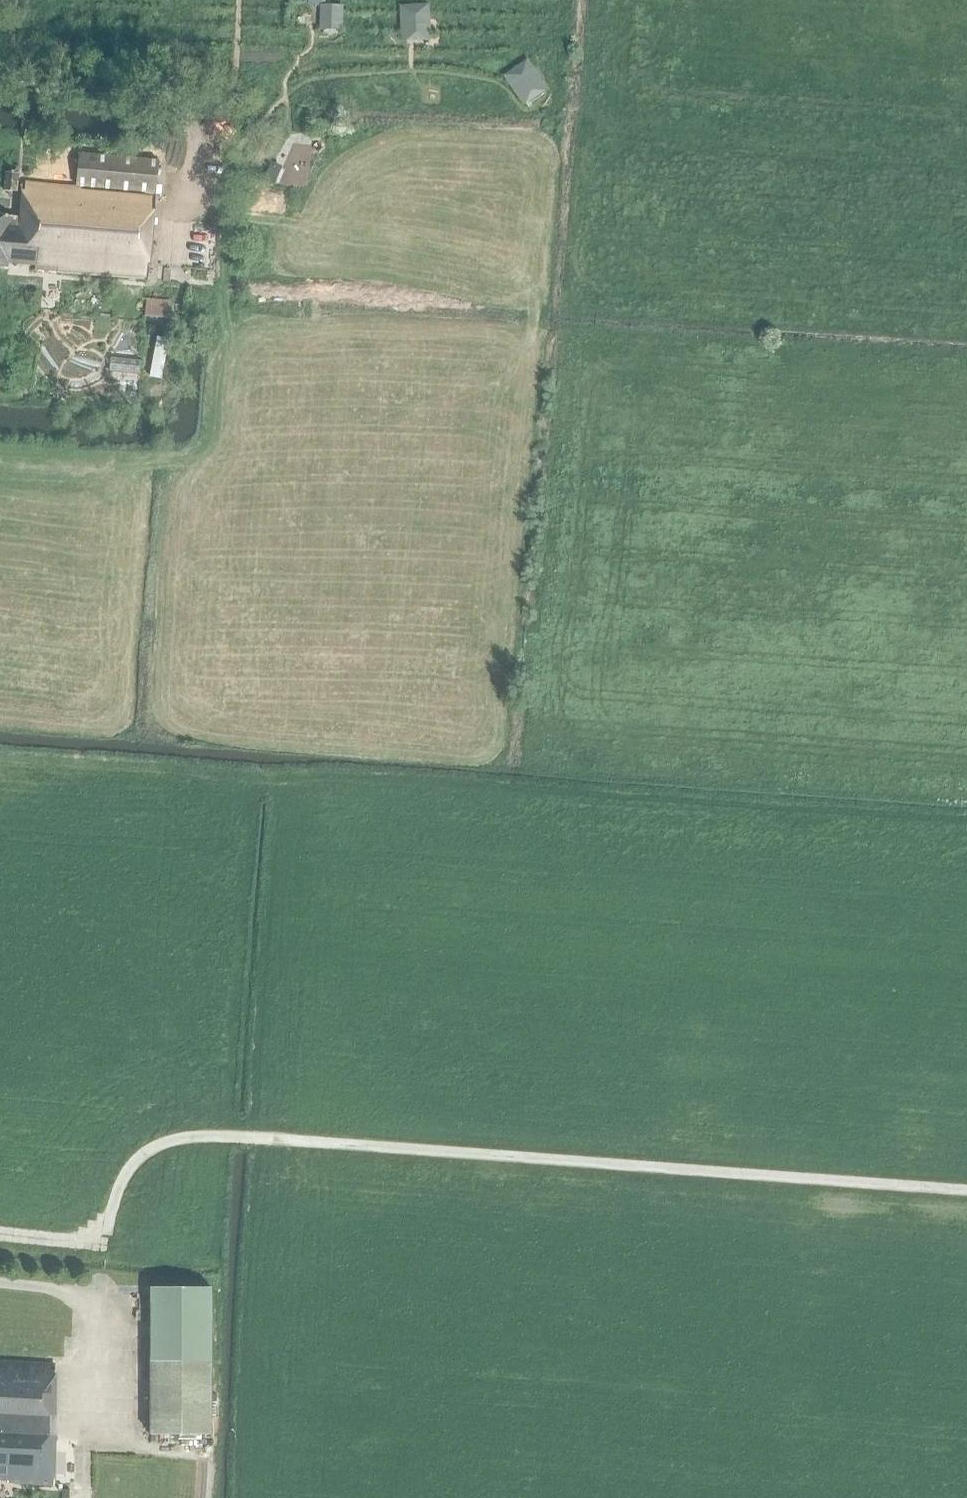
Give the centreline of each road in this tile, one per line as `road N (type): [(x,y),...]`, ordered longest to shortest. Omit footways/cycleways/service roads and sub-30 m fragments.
road 1 (track): [(0,85),(127,92),(159,97),(187,113),(197,158),(178,221)]

